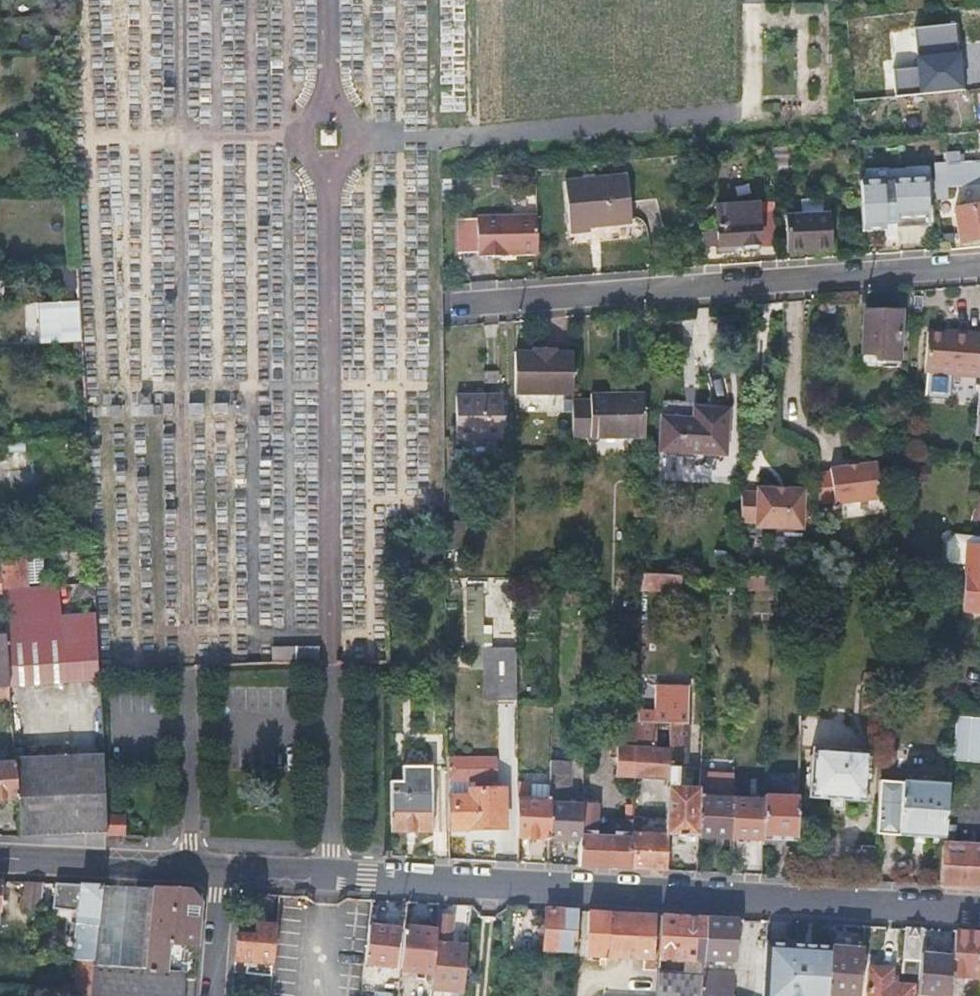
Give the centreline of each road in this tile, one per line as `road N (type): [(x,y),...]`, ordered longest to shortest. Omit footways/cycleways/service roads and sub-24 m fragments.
road 1 (secondary): [(979,908),(221,868)]
road 2 (residential): [(464,304),(979,269)]
road 3 (secondary): [(221,868),(0,859)]
road 4 (residential): [(221,868),(213,995)]

